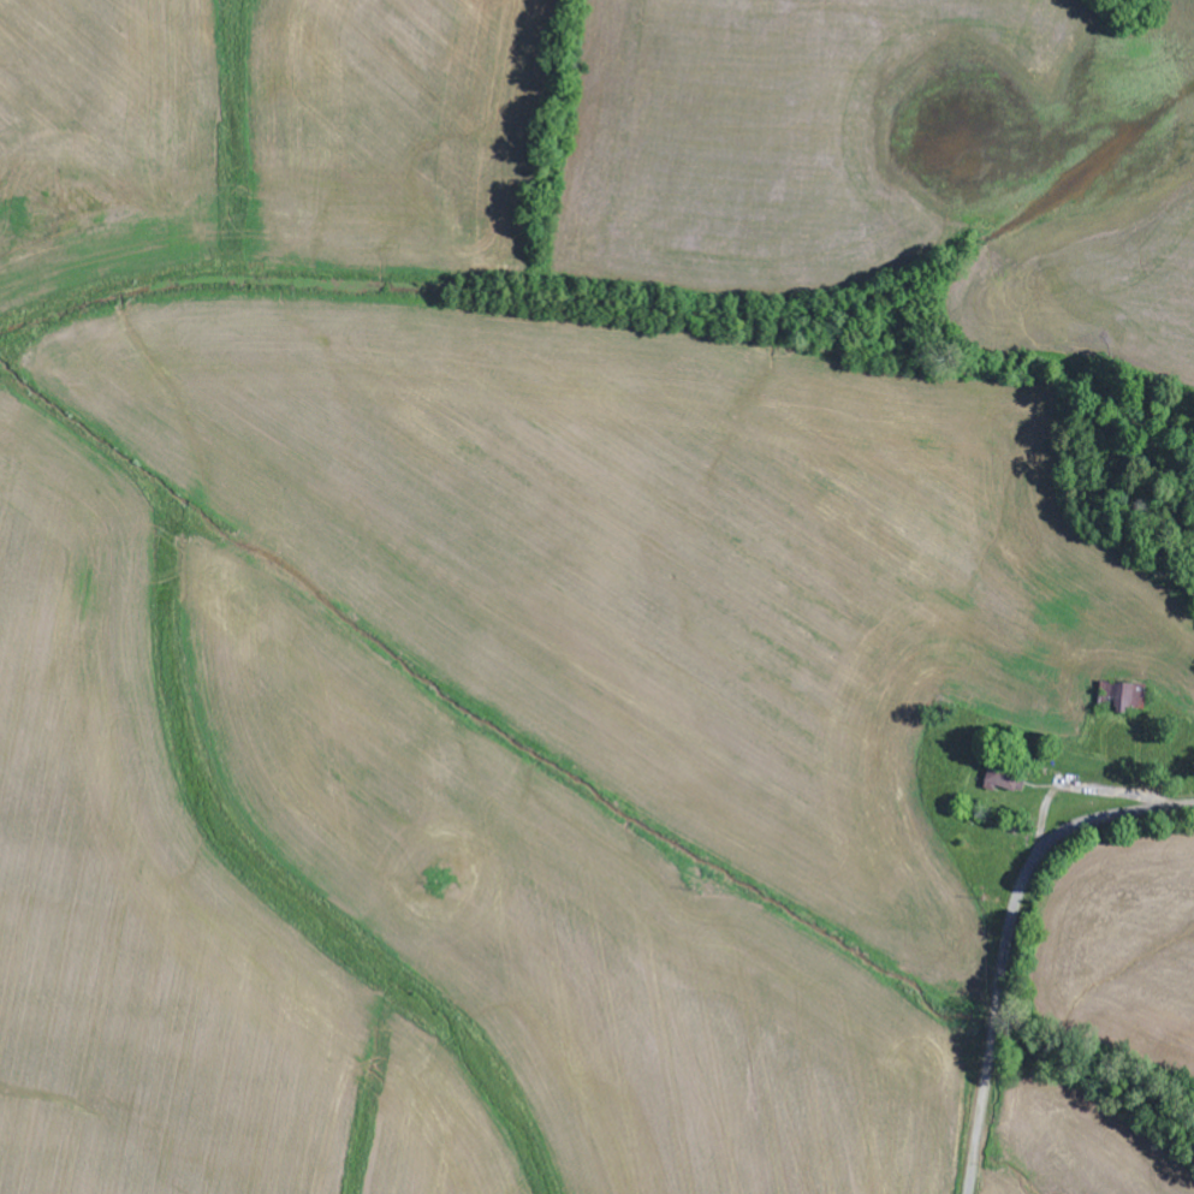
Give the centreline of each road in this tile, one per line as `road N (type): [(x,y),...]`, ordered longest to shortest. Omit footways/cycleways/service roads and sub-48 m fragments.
road 1 (residential): [(966,1193),(1009,920),(1027,866),(1059,830),(1080,820),(1193,801)]

